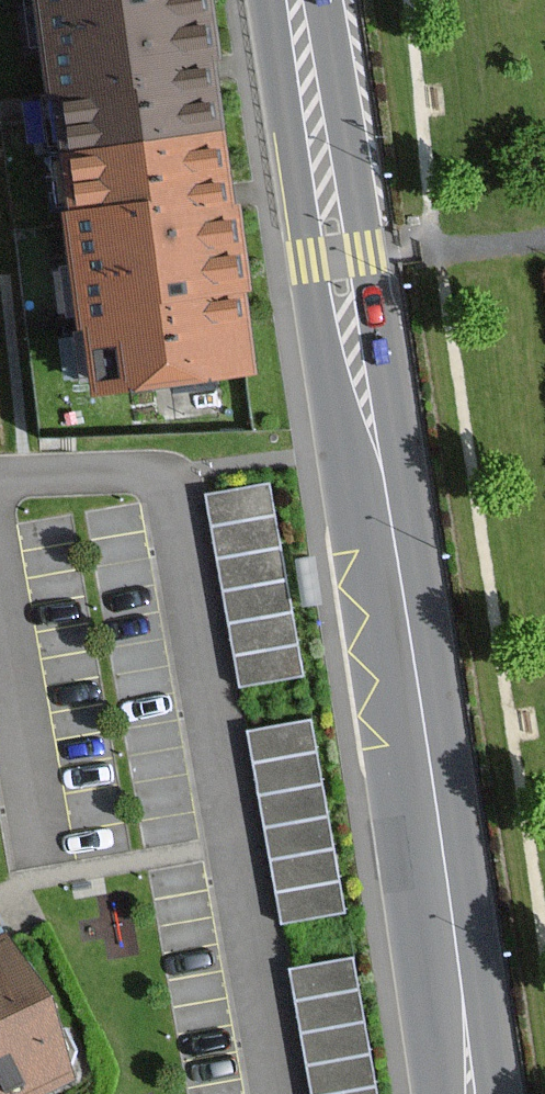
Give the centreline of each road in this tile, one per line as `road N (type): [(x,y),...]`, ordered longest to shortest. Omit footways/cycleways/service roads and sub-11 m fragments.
road 1 (primary): [(267,0),(325,349),(401,583)]
road 2 (primary): [(401,583),(385,355),(322,0)]
road 3 (primary): [(401,583),(457,956)]
road 4 (primary): [(490,1093),(457,956)]
road 5 (primary): [(457,956),(446,1093)]

